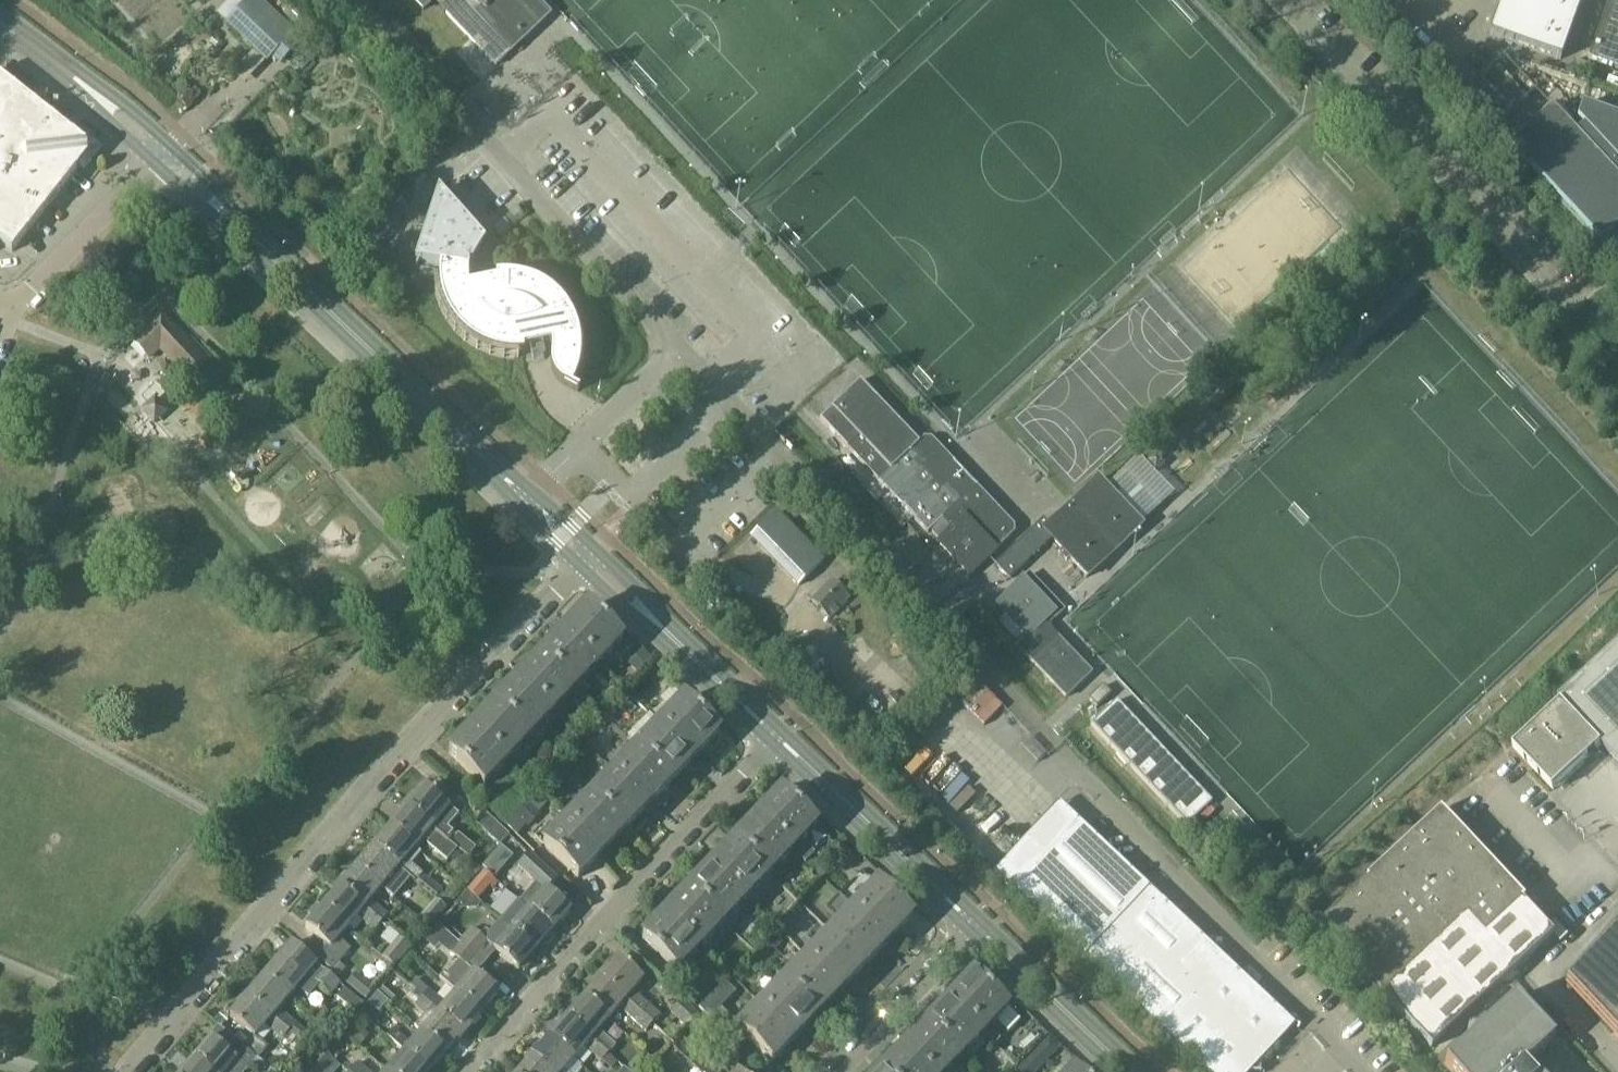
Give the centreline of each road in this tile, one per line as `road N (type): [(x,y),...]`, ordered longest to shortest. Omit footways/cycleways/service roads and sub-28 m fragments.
road 1 (residential): [(124,1071),(592,557)]
road 2 (secondary): [(592,557),(156,151)]
road 3 (residential): [(472,1071),(777,735)]
road 4 (secondary): [(969,919),(777,735)]
road 5 (secondary): [(777,735),(592,557)]
road 6 (secondary): [(1132,1071),(969,919)]
road 7 (unclassified): [(12,310),(156,151)]
road 8 (residential): [(969,919),(832,1071)]
road 9 (secondary): [(156,151),(0,19)]

